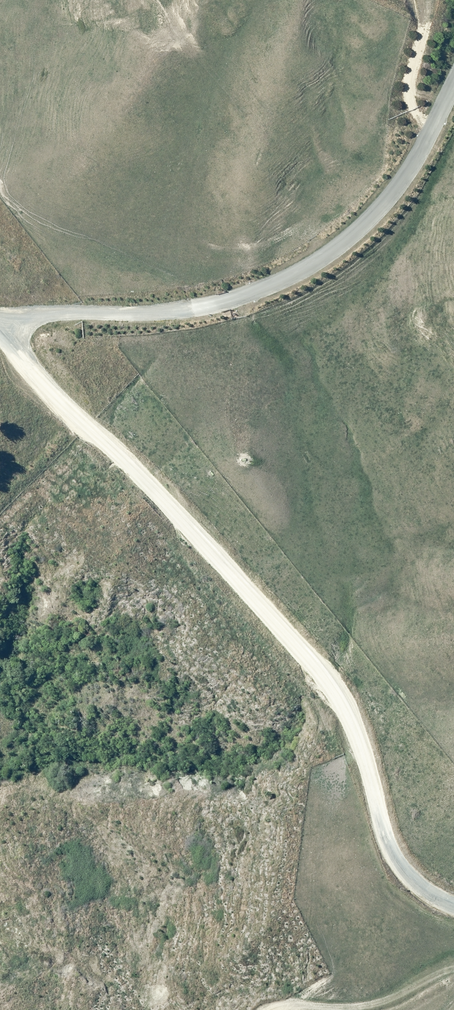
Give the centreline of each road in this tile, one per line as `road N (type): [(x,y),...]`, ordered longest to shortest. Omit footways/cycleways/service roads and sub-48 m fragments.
road 1 (tertiary): [(0,346),(336,692),(395,866),(453,911)]
road 2 (track): [(453,87),(409,174),(337,247),(281,278),(198,307),(104,311),(0,332)]
road 3 (track): [(453,972),(387,998),(311,1009)]

